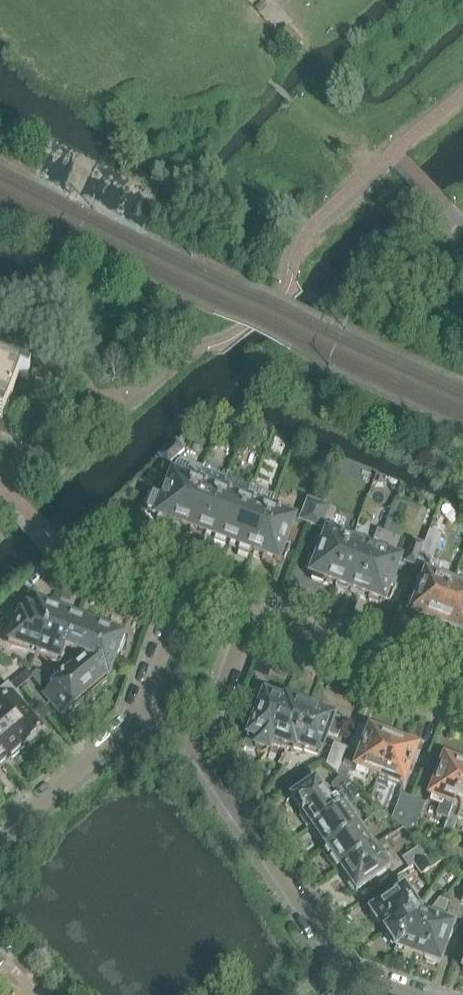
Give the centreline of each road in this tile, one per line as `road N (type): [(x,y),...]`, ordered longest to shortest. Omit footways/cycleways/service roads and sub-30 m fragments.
road 1 (residential): [(349,971),(199,750)]
road 2 (residential): [(462,700),(246,618)]
road 3 (residential): [(0,835),(133,722)]
road 4 (residential): [(199,750),(246,618)]
road 5 (residential): [(133,722),(180,593)]
road 6 (residential): [(180,593),(59,549)]

